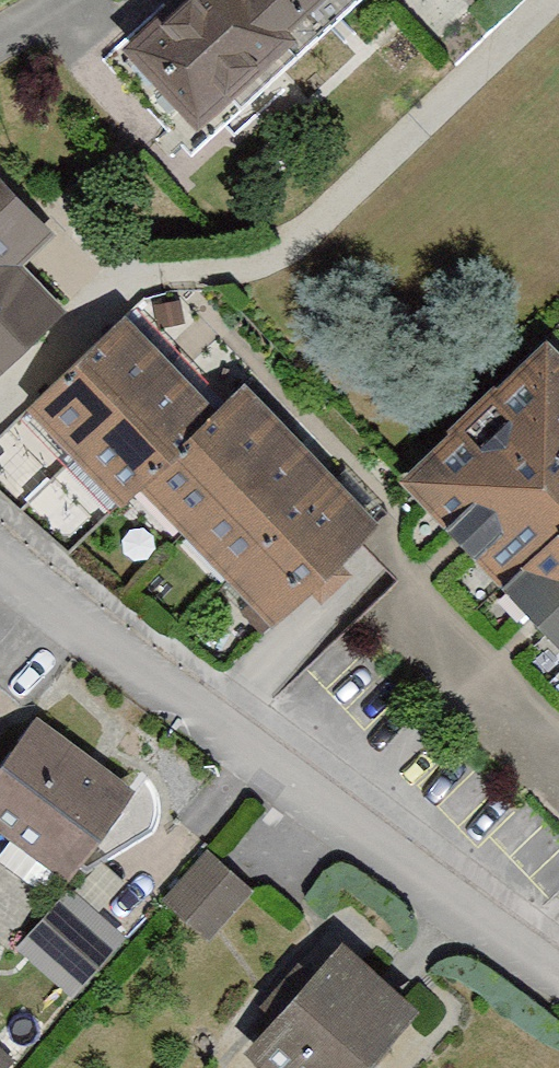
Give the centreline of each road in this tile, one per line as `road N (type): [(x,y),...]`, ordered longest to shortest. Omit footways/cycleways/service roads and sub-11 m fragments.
road 1 (residential): [(0,528),(558,973)]

